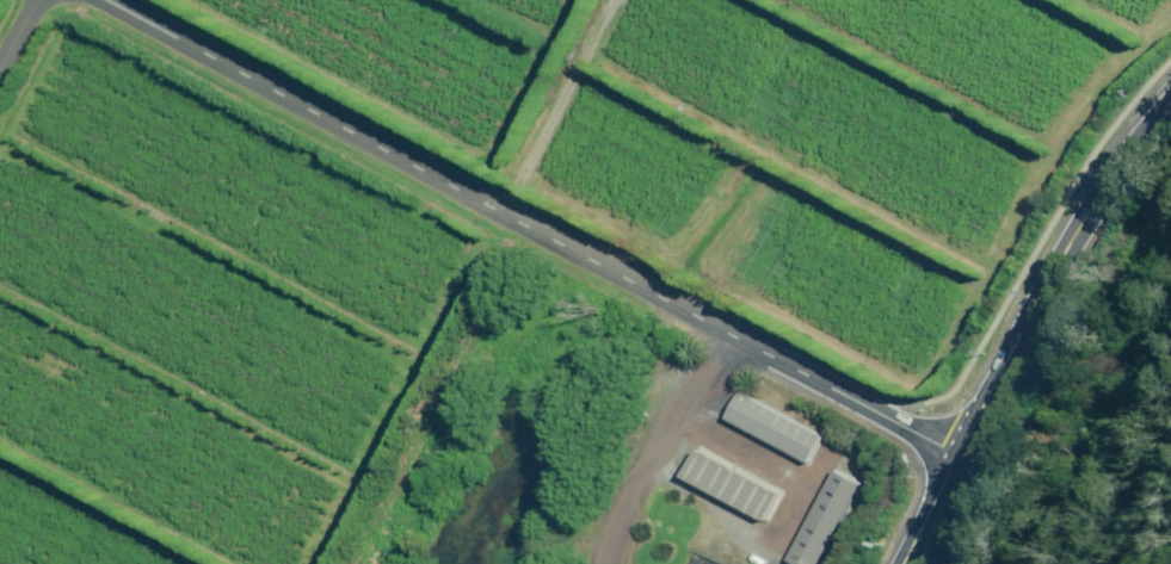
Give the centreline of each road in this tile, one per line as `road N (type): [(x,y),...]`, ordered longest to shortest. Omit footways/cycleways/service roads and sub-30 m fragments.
road 1 (residential): [(109,0),(958,457)]
road 2 (secondary): [(958,457),(1078,233),(1170,114)]

